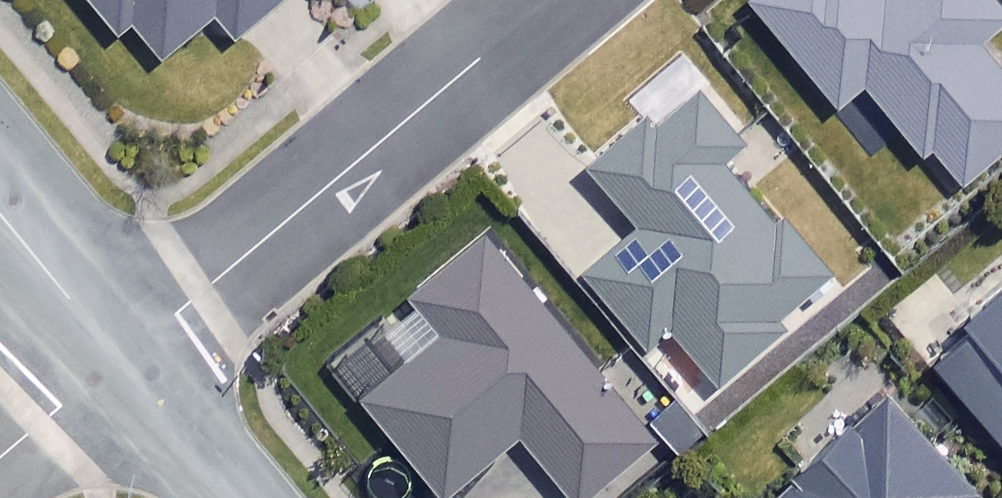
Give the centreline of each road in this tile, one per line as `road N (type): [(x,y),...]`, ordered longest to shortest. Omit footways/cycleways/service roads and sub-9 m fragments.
road 1 (residential): [(548,0),(121,358)]
road 2 (residential): [(0,217),(121,358)]
road 3 (residential): [(121,358),(236,497)]
road 4 (residential): [(0,458),(121,358)]

